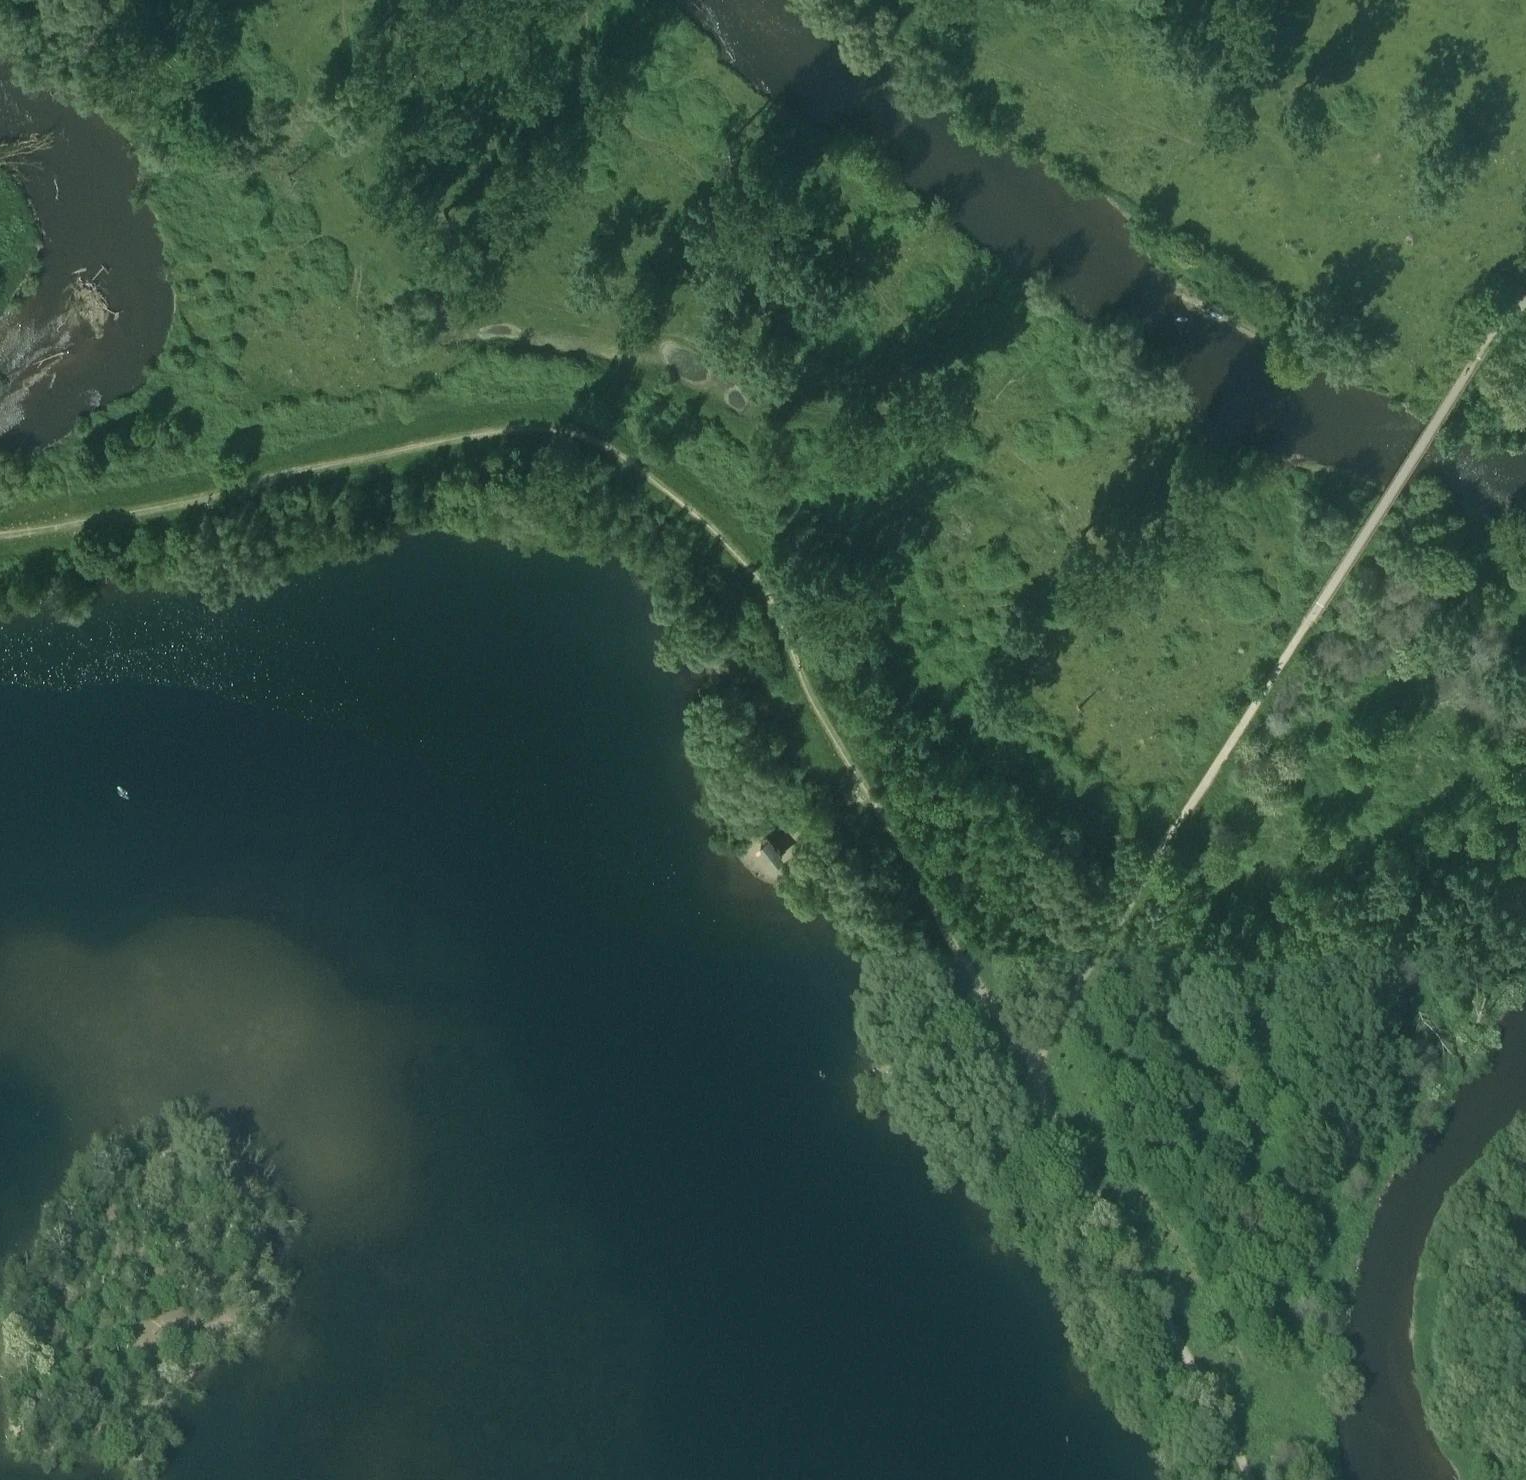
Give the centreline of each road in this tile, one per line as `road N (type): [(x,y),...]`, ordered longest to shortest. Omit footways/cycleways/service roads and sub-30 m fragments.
road 1 (track): [(1525,301),(1487,334),(1090,967),(1030,1081),(1246,1479)]

